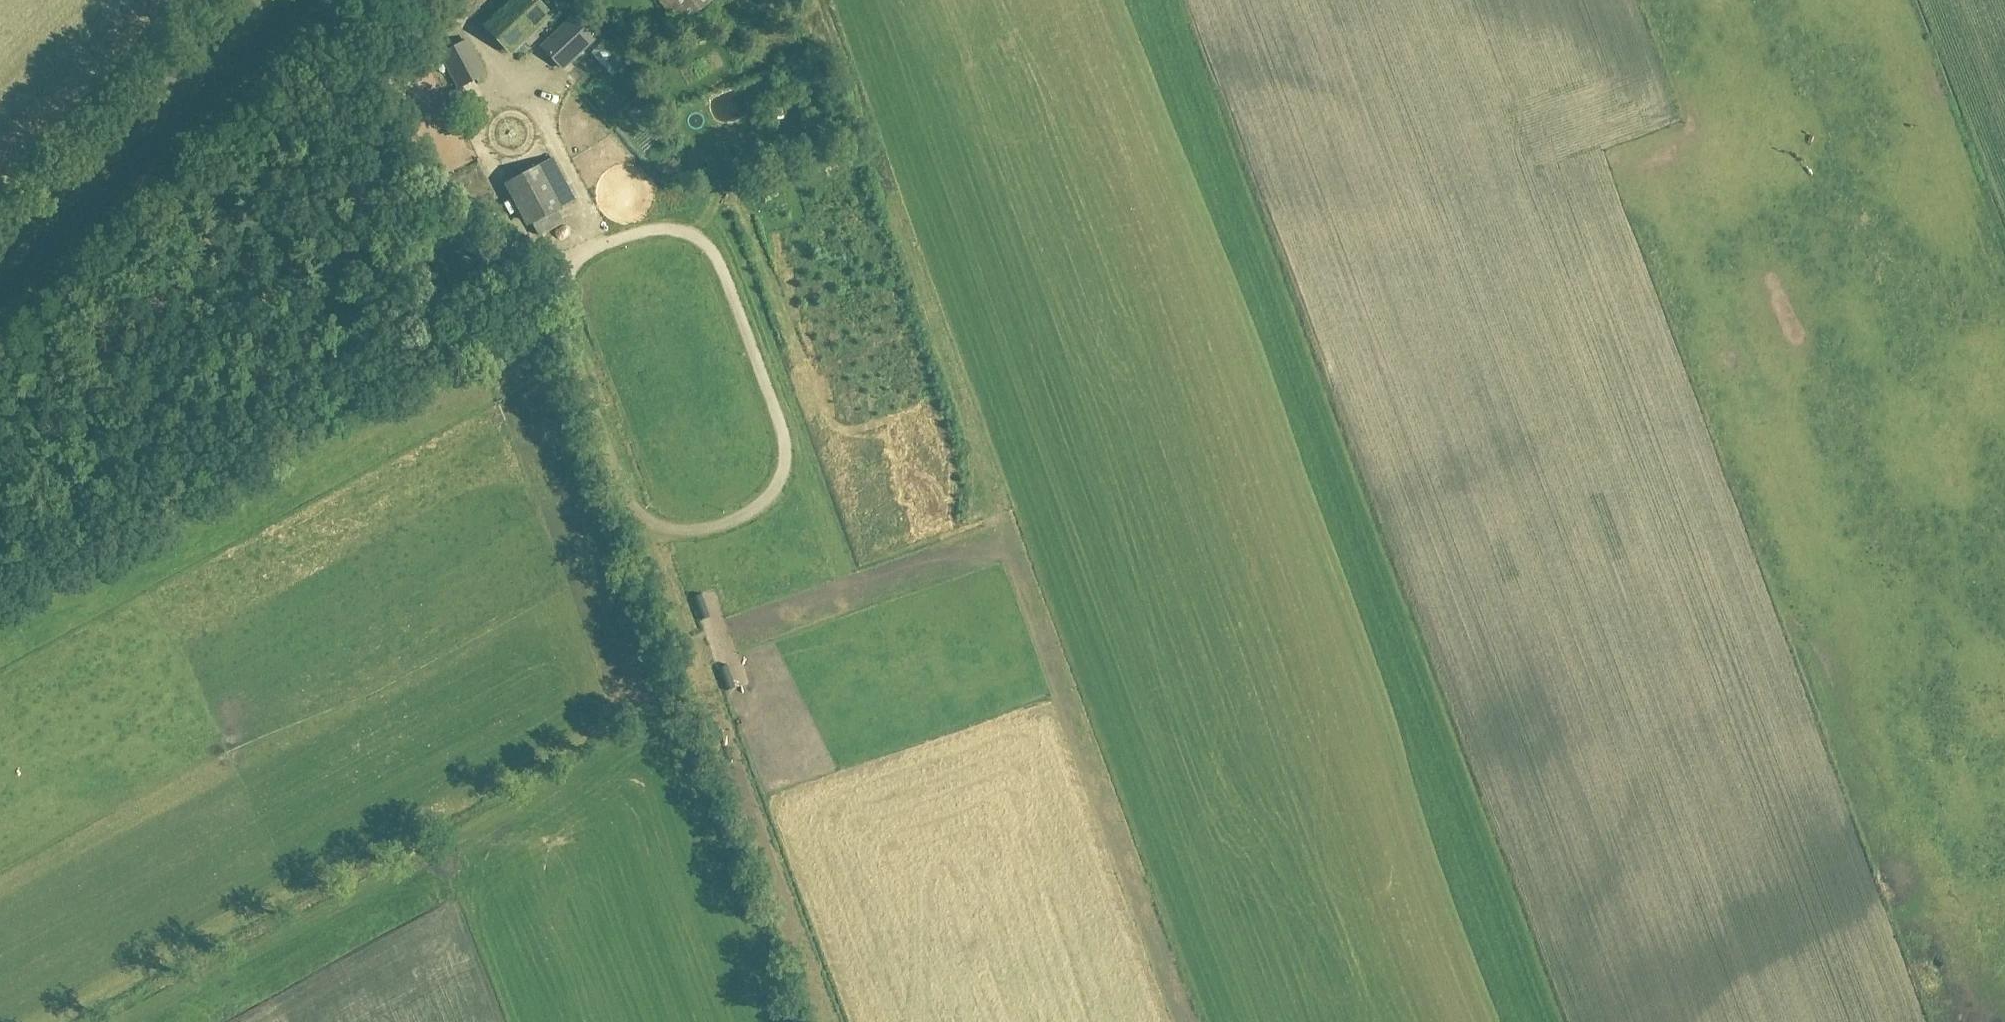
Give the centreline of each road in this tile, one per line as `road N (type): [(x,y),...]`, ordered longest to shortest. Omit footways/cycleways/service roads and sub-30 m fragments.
road 1 (track): [(354,0),(0,335)]
road 2 (unclassified): [(0,241),(251,0)]

